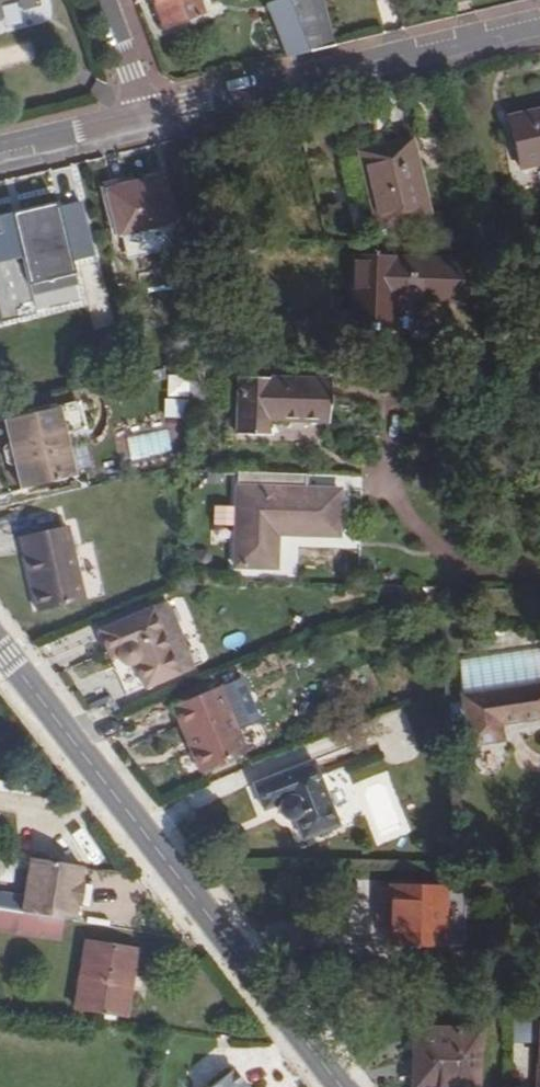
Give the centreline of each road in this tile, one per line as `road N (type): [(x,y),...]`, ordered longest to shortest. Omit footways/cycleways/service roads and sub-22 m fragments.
road 1 (tertiary): [(0,648),(340,1086)]
road 2 (residential): [(145,114),(539,26)]
road 3 (residential): [(0,150),(145,114)]
road 4 (residential): [(102,0),(145,114)]

